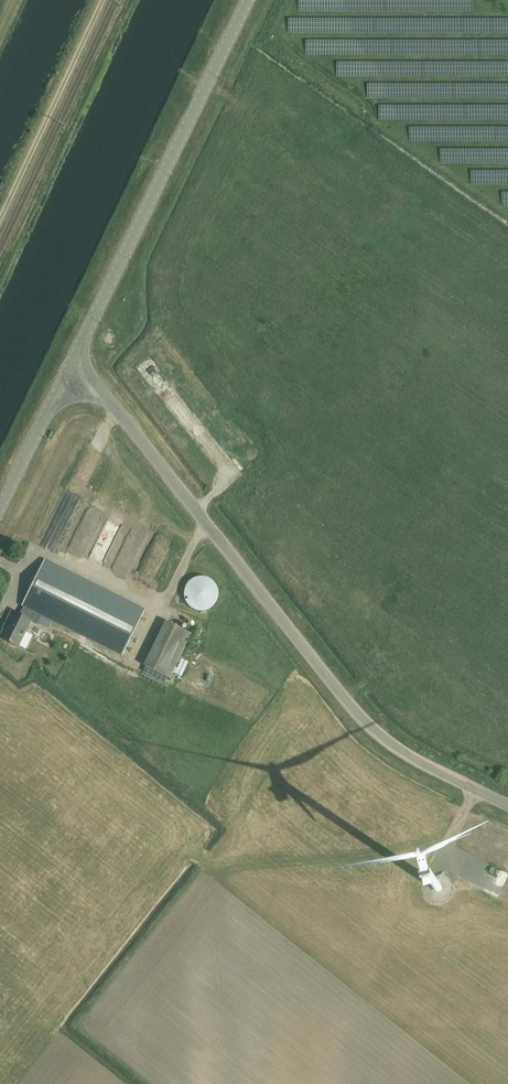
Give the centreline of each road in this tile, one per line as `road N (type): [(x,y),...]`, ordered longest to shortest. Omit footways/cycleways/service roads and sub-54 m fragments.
road 1 (unclassified): [(507,804),(380,736),(110,400),(67,372)]
road 2 (tertiary): [(67,372),(248,0)]
road 3 (track): [(0,220),(103,0)]
road 4 (tertiary): [(0,507),(67,372)]

